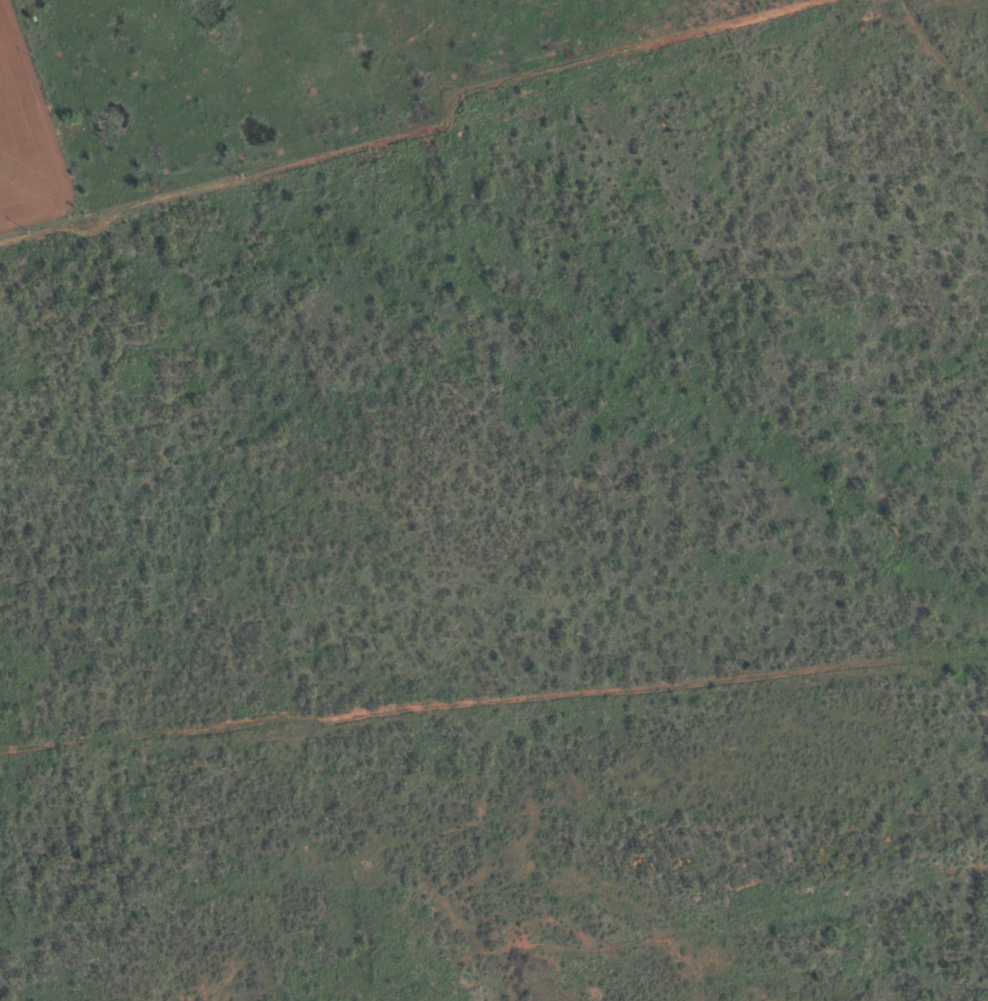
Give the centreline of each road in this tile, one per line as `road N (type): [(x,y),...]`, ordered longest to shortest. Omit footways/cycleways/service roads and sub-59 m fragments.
road 1 (residential): [(0,751),(987,666)]
road 2 (residential): [(986,58),(882,40),(861,24),(857,0)]

